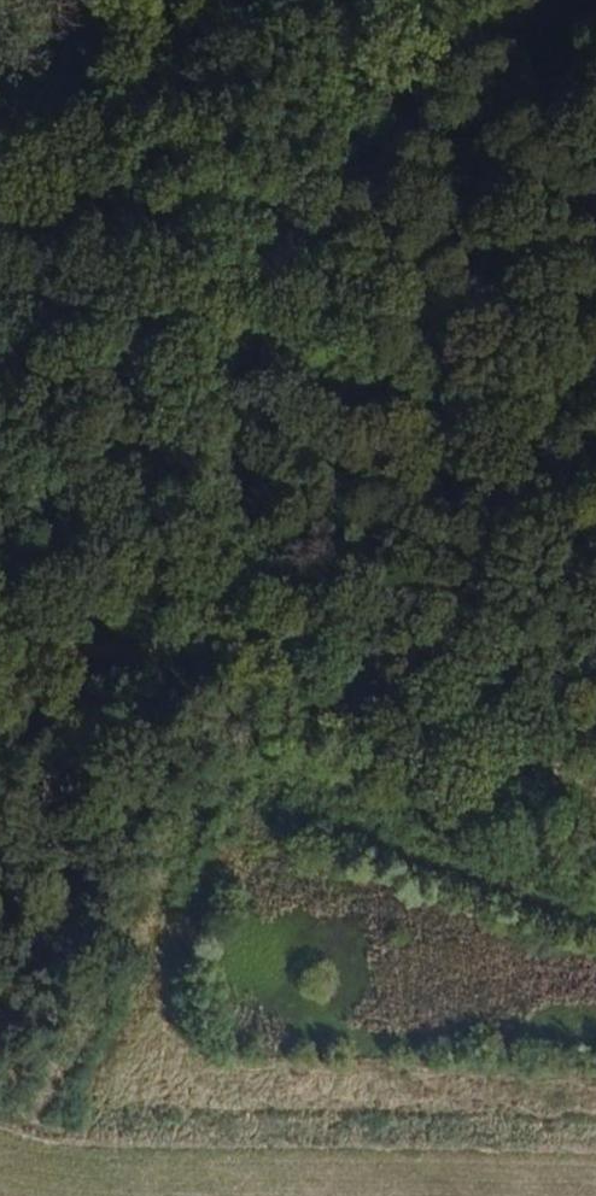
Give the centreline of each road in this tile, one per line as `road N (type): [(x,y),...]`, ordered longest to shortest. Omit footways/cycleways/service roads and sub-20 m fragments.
road 1 (track): [(0,603),(81,633),(234,634),(323,648),(412,682),(595,782)]
road 2 (track): [(595,434),(481,412),(366,377),(295,367),(0,405)]
road 3 (track): [(533,0),(455,38),(302,0)]

